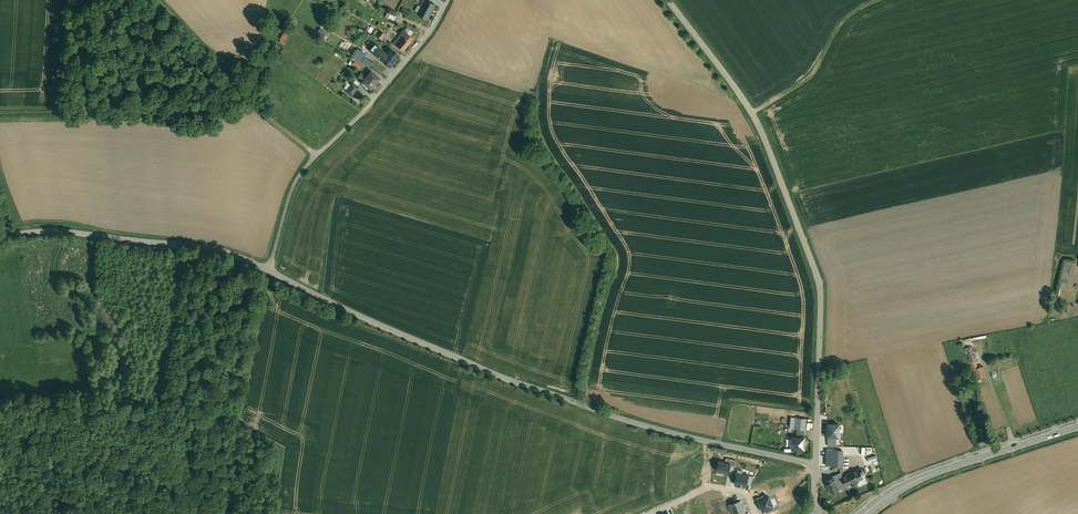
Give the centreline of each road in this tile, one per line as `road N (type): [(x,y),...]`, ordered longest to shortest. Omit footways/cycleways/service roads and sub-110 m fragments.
road 1 (unclassified): [(269,270),(360,316),(596,410),(816,466)]
road 2 (unclassified): [(669,0),(754,115),(818,275),(816,466)]
road 3 (unclassified): [(269,270),(299,173),(387,81),(447,0)]
road 4 (track): [(228,253),(205,299),(179,419),(141,469),(131,513)]
road 5 (unclassified): [(0,238),(60,230),(221,250),(269,270)]
road 6 (track): [(160,0),(254,102),(316,150)]
road 7 (tertiary): [(1077,426),(938,471)]
road 8 (residential): [(650,513),(711,486),(747,494),(755,513)]

